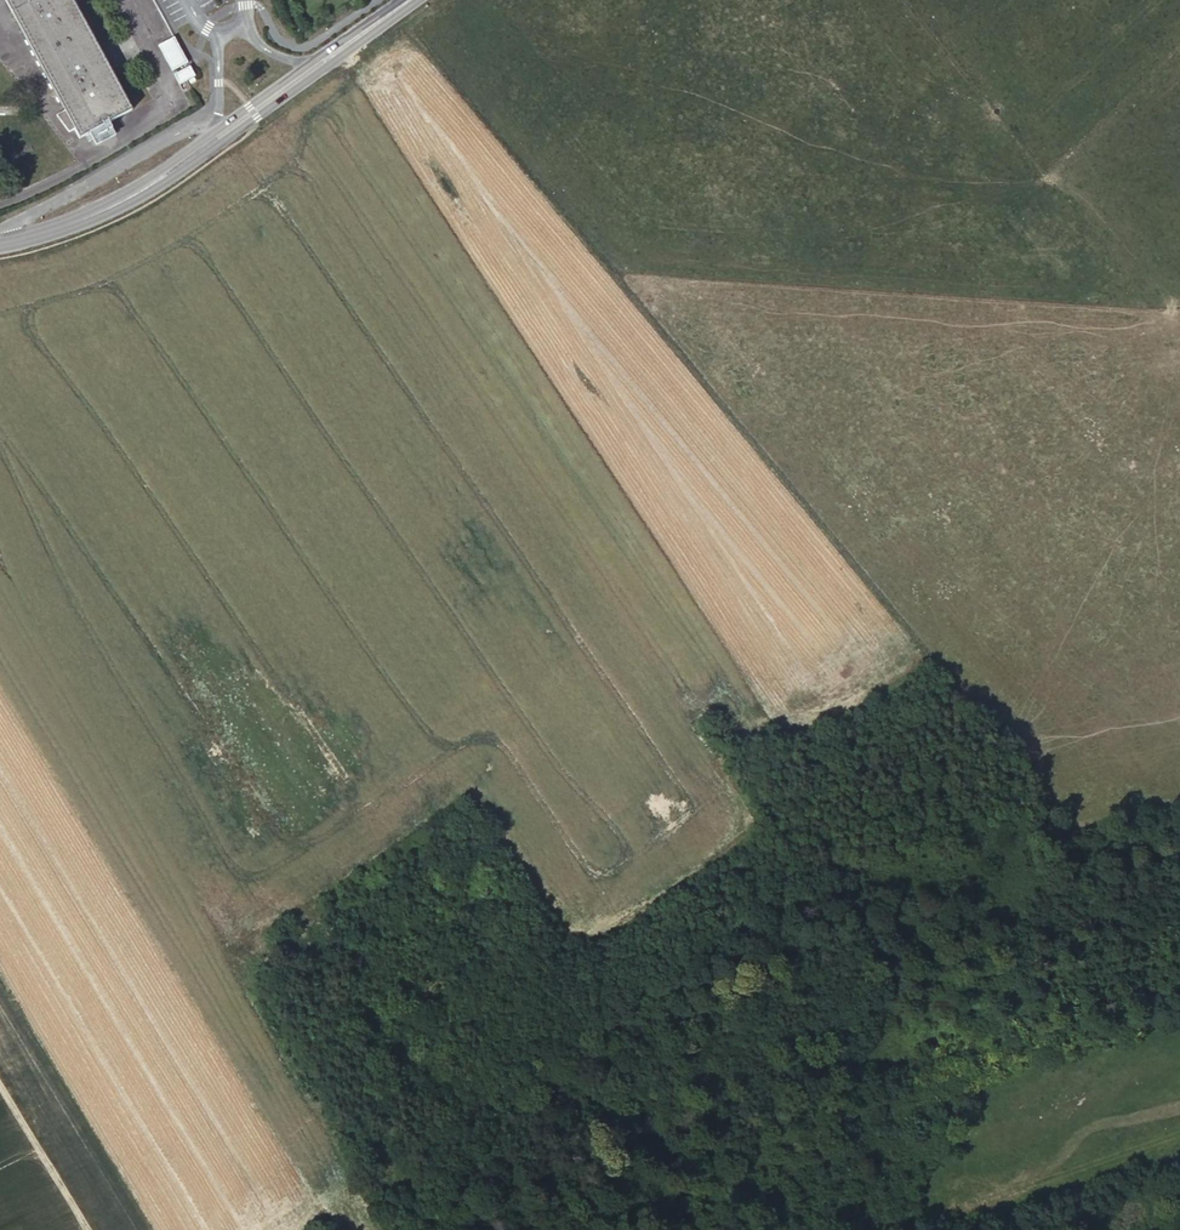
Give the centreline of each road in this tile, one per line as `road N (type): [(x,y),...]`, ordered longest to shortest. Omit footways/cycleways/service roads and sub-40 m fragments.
road 1 (tertiary): [(409,0),(162,177),(116,202),(0,243)]
road 2 (track): [(0,259),(65,242),(150,204),(260,121)]

